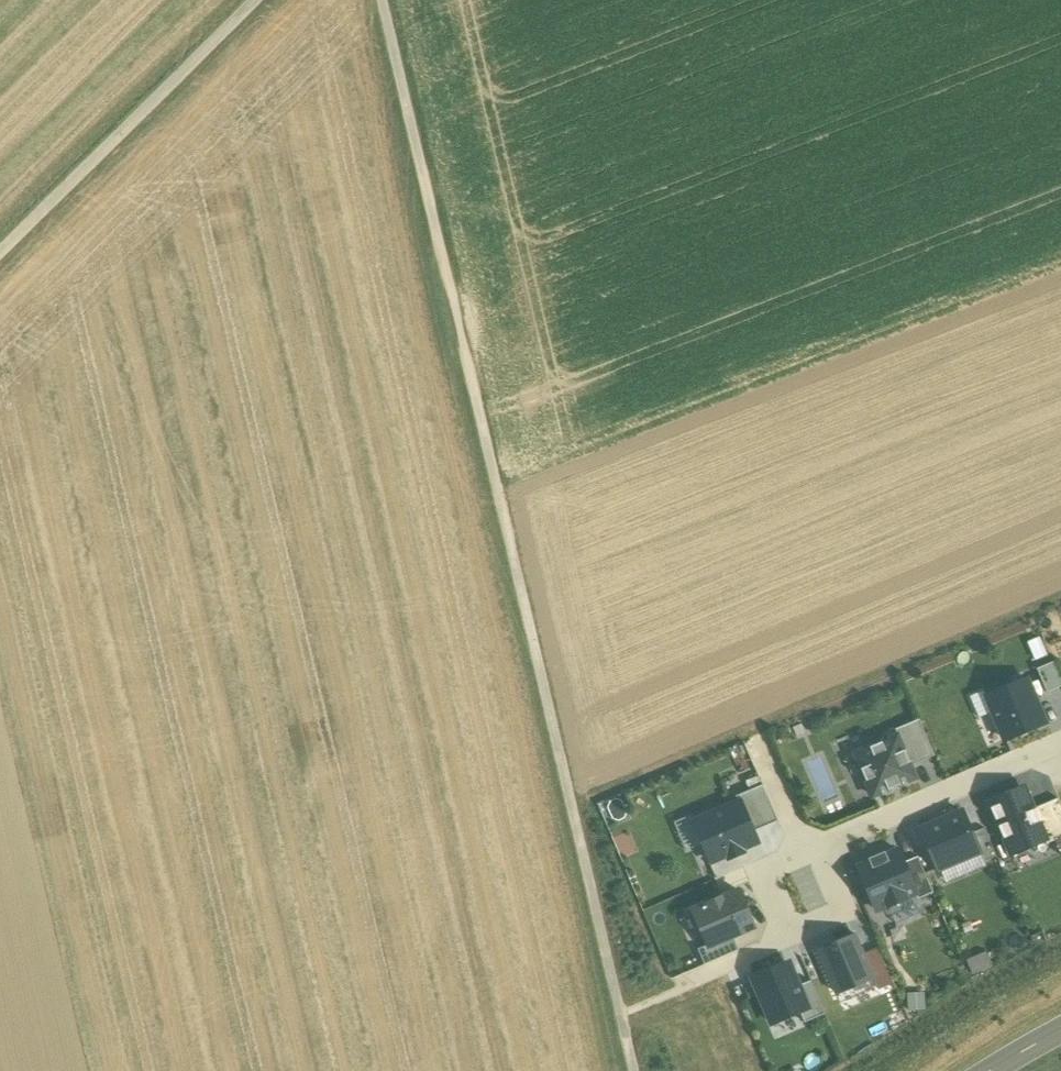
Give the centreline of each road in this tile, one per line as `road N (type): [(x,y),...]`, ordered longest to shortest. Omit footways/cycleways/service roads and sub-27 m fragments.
road 1 (track): [(633,1070),(385,0)]
road 2 (track): [(273,0),(0,270)]
road 3 (residential): [(1060,743),(808,851)]
road 4 (residential): [(808,851),(813,899),(789,942),(685,985)]
road 5 (residential): [(808,851),(759,740)]

